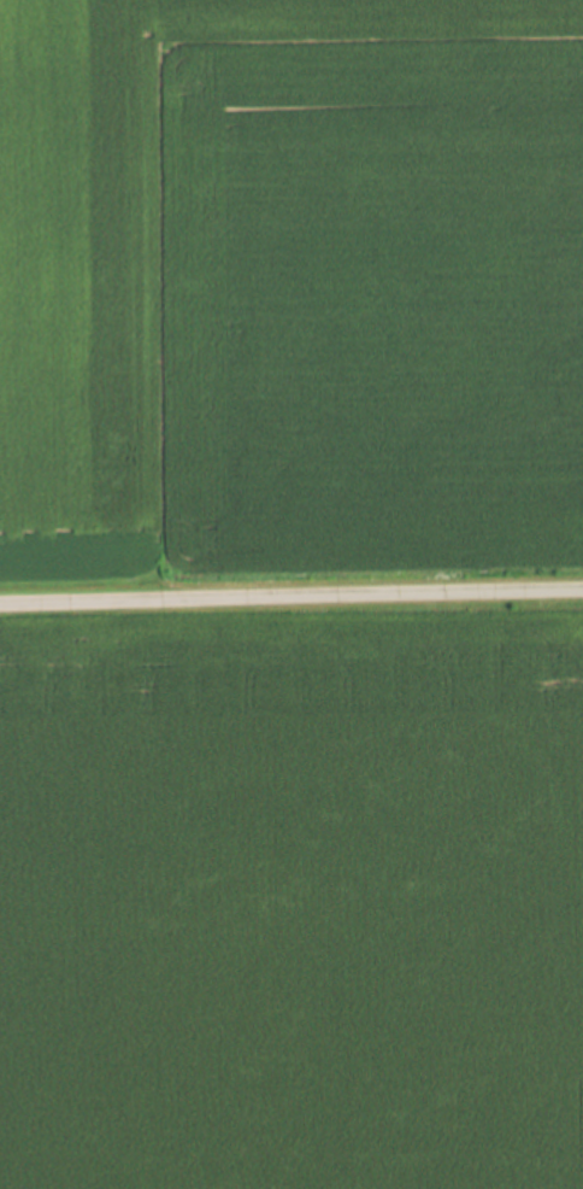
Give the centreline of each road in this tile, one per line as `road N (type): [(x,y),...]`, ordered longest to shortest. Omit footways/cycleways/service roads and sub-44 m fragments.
road 1 (residential): [(582,592),(0,606)]

